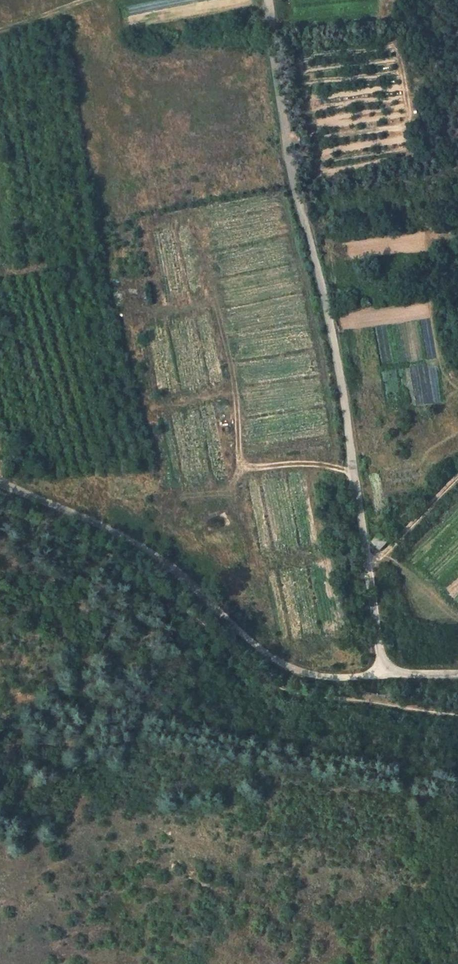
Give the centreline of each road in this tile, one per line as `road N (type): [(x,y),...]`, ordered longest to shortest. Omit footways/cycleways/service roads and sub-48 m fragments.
road 1 (unclassified): [(381,674),(331,328),(288,151),(269,0)]
road 2 (unclassified): [(381,674),(315,677),(269,656),(138,540),(0,481)]
road 3 (track): [(369,565),(457,475)]

